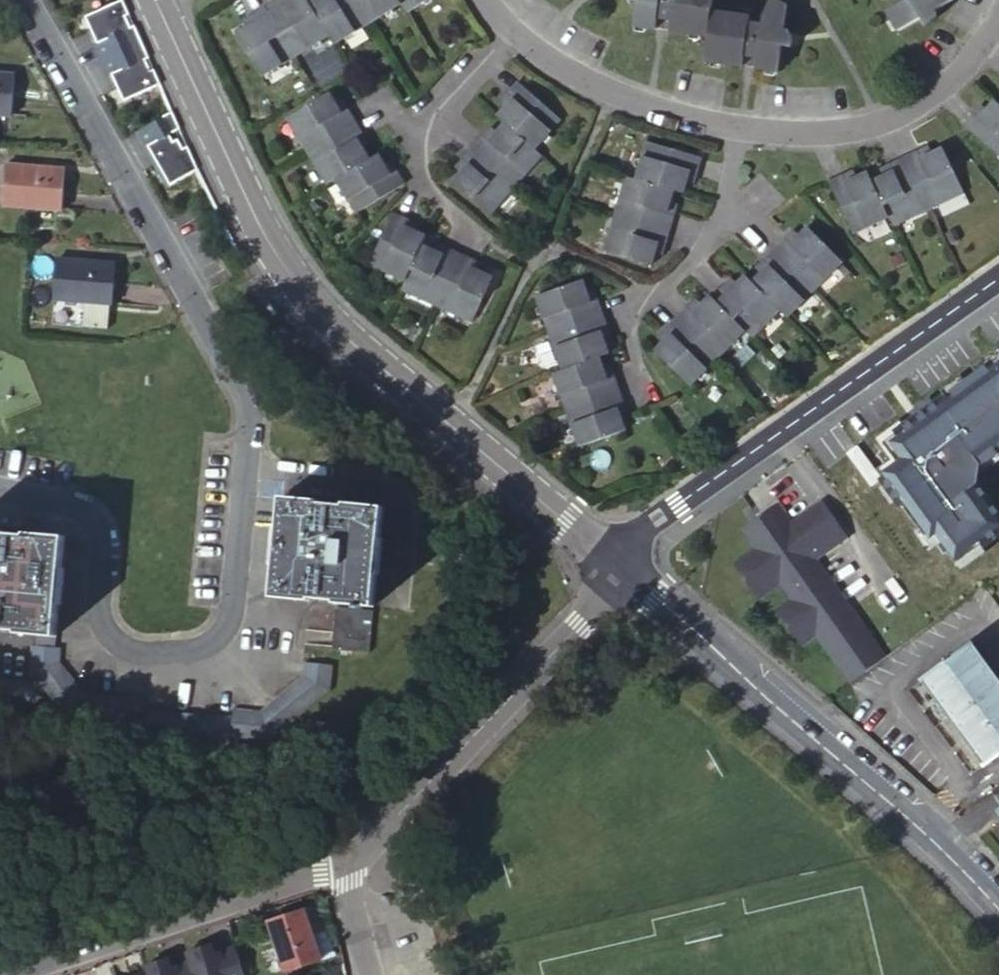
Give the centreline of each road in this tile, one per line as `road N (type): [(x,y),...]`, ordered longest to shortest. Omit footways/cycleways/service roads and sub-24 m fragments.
road 1 (residential): [(25,0),(252,401),(236,622),(204,654),(132,658),(99,622),(104,555),(97,536),(75,517),(0,501)]
road 2 (tertiary): [(155,0),(254,216),(297,283),(350,342),(616,560)]
road 3 (residential): [(998,910),(913,823),(616,560)]
road 4 (tertiary): [(616,560),(677,505),(998,281)]
road 5 (residential): [(348,869),(573,620),(616,560)]
road 6 (residential): [(5,974),(348,869)]
road 7 (residential): [(732,127),(817,132),(907,110),(988,41),(998,12)]
road 8 (residential): [(509,31),(577,81),(732,127)]
road 9 (residential): [(732,127),(716,211),(677,265),(650,277),(632,328)]
road 10 (residential): [(509,31),(424,119),(422,144)]

